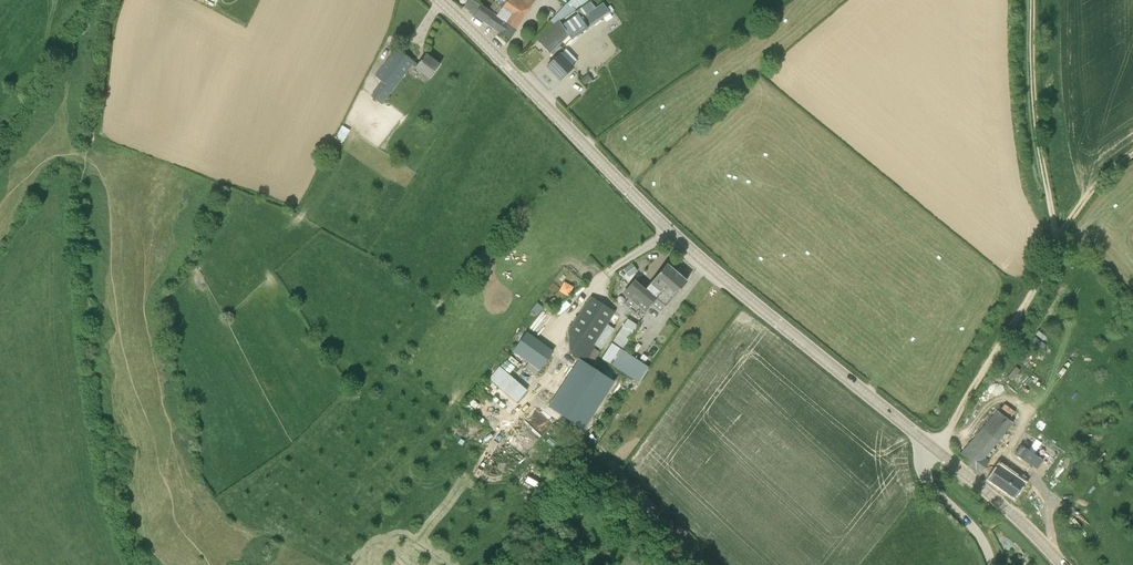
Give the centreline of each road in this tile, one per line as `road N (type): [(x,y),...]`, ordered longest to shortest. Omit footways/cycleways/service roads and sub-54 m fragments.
road 1 (tertiary): [(932,448),(687,246),(441,0)]
road 2 (track): [(1057,242),(1037,122),(1032,0)]
road 3 (track): [(932,448),(1057,242)]
road 4 (tertiary): [(1061,564),(932,448)]
road 5 (unclassified): [(991,564),(976,531),(926,479),(922,461),(932,448)]

